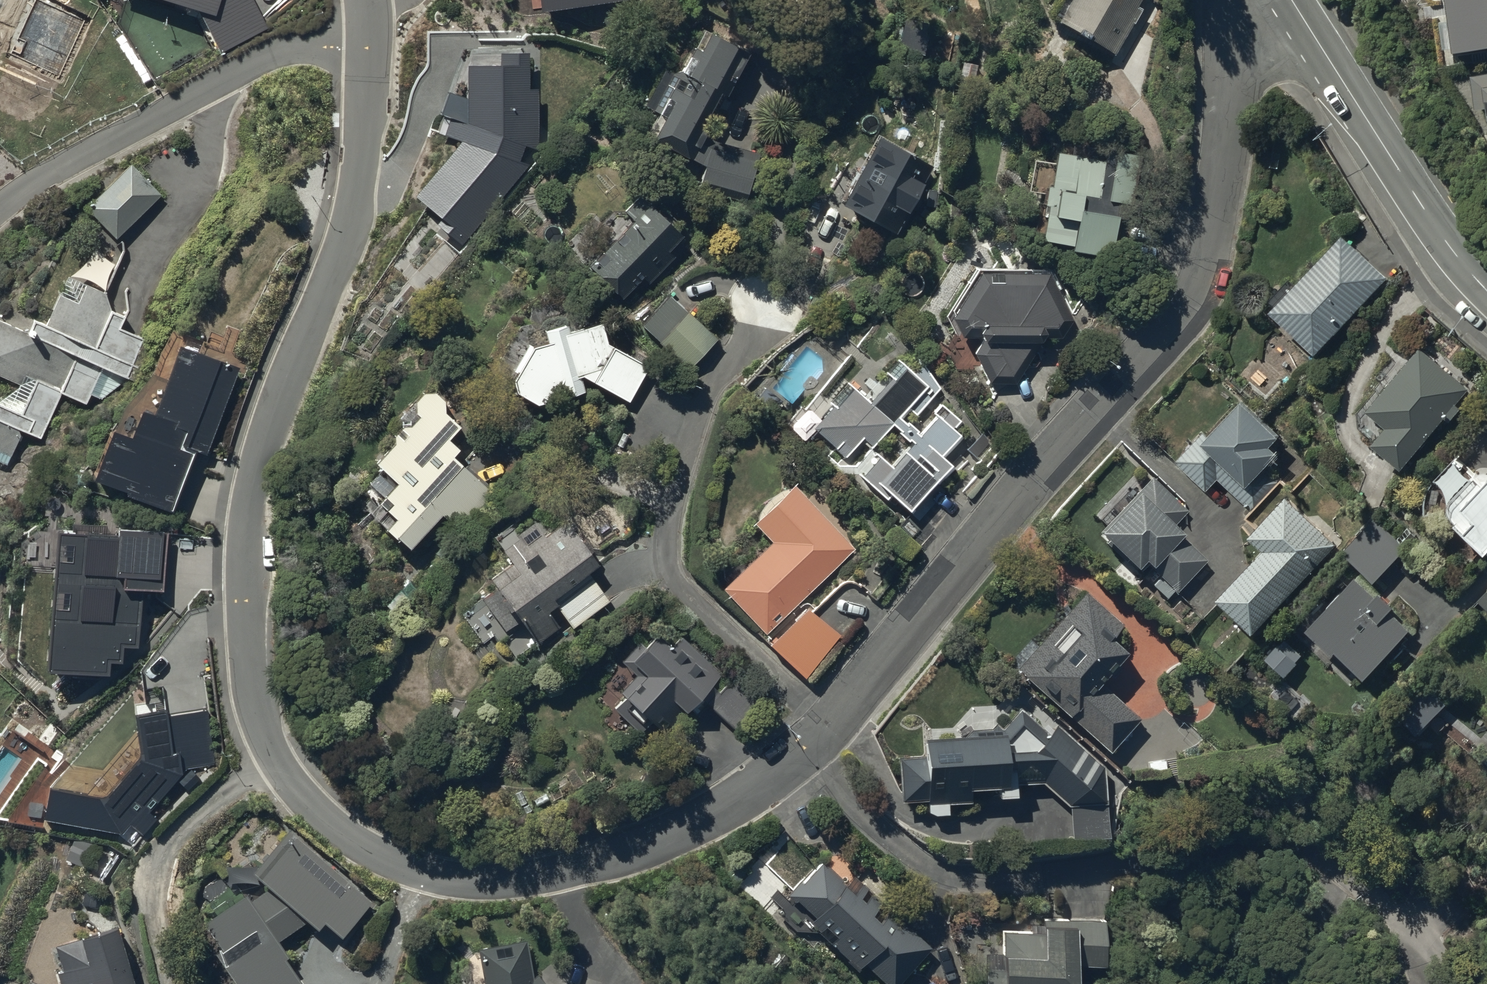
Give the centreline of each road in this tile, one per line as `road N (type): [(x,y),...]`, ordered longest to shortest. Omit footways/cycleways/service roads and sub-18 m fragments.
road 1 (residential): [(1252,0),(1239,28),(1217,211),(1192,281),(1153,340),(830,726),(761,785),(662,839),(542,876),(478,880),(387,858),(303,800),(268,752),(249,676),(246,538),(285,391),(354,224),(370,135),(371,40)]
road 2 (residential): [(371,40),(296,47),(0,209)]
road 3 (secondary): [(1486,288),(1291,0)]

